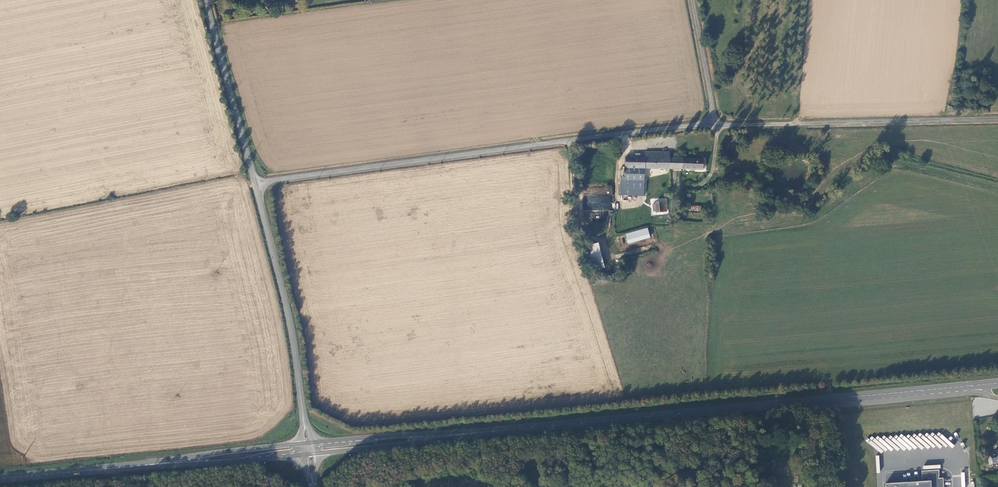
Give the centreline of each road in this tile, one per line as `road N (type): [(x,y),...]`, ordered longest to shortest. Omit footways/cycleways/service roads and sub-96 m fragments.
road 1 (primary): [(997,383),(307,447)]
road 2 (unclassified): [(256,185),(715,125)]
road 3 (primary): [(307,447),(0,479)]
road 4 (unclassified): [(715,125),(997,119)]
road 5 (tertiary): [(256,185),(297,357),(307,447)]
road 6 (tertiary): [(208,0),(256,185)]
road 7 (residential): [(715,125),(691,0)]
road 8 (track): [(570,140),(583,225),(624,223)]

